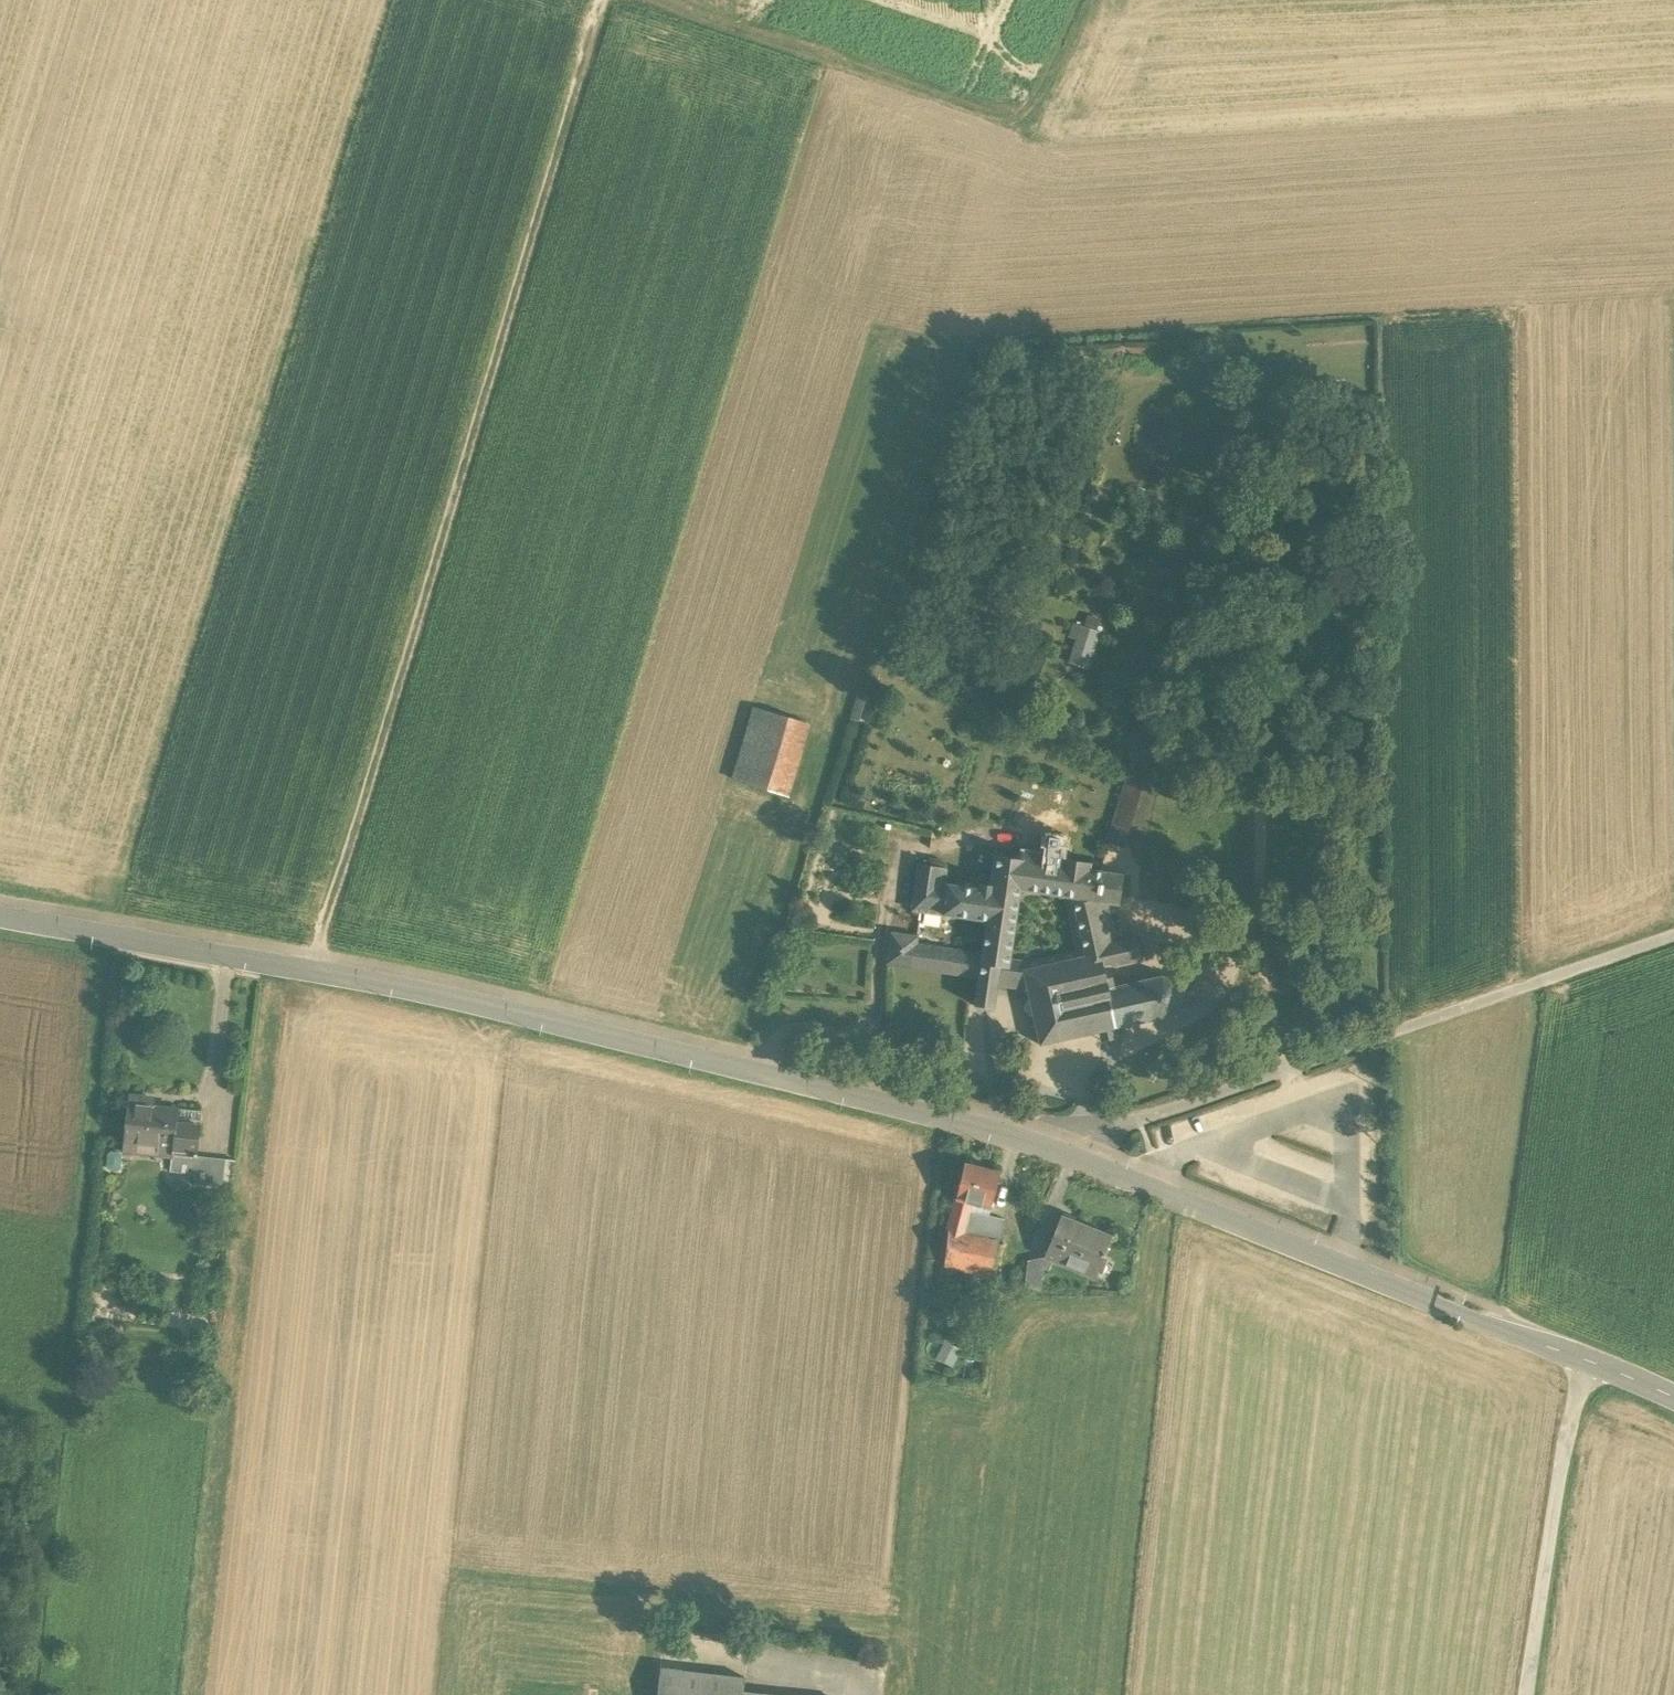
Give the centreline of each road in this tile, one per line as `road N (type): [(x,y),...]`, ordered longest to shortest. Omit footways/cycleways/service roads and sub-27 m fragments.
road 1 (residential): [(1059,1149),(315,975),(0,915)]
road 2 (track): [(603,0),(315,975)]
road 3 (track): [(108,935),(27,1694)]
road 4 (unclassified): [(1673,1403),(1059,1149)]
road 5 (track): [(1059,1149),(1673,937)]
road 6 (track): [(1082,0),(1020,129),(651,0)]
road 7 (track): [(1578,1359),(1523,1694)]

